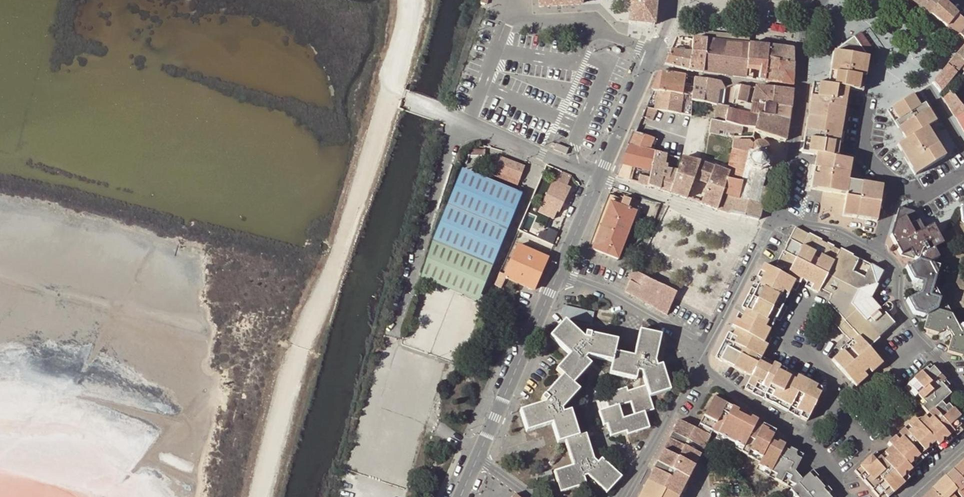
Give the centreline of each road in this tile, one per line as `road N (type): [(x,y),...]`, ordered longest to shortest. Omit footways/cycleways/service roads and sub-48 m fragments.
road 1 (residential): [(820,0),(777,219)]
road 2 (residential): [(777,219),(839,231),(892,260),(901,315),(919,340)]
road 3 (tertiary): [(556,271),(475,453)]
road 4 (tertiary): [(674,0),(599,171)]
road 5 (residential): [(556,271),(612,292),(711,351)]
road 6 (residential): [(703,366),(618,496)]
road 7 (residential): [(777,219),(711,351)]
road 8 (residential): [(830,407),(825,368),(785,346),(806,296)]
road 9 (residential): [(703,366),(801,445)]

